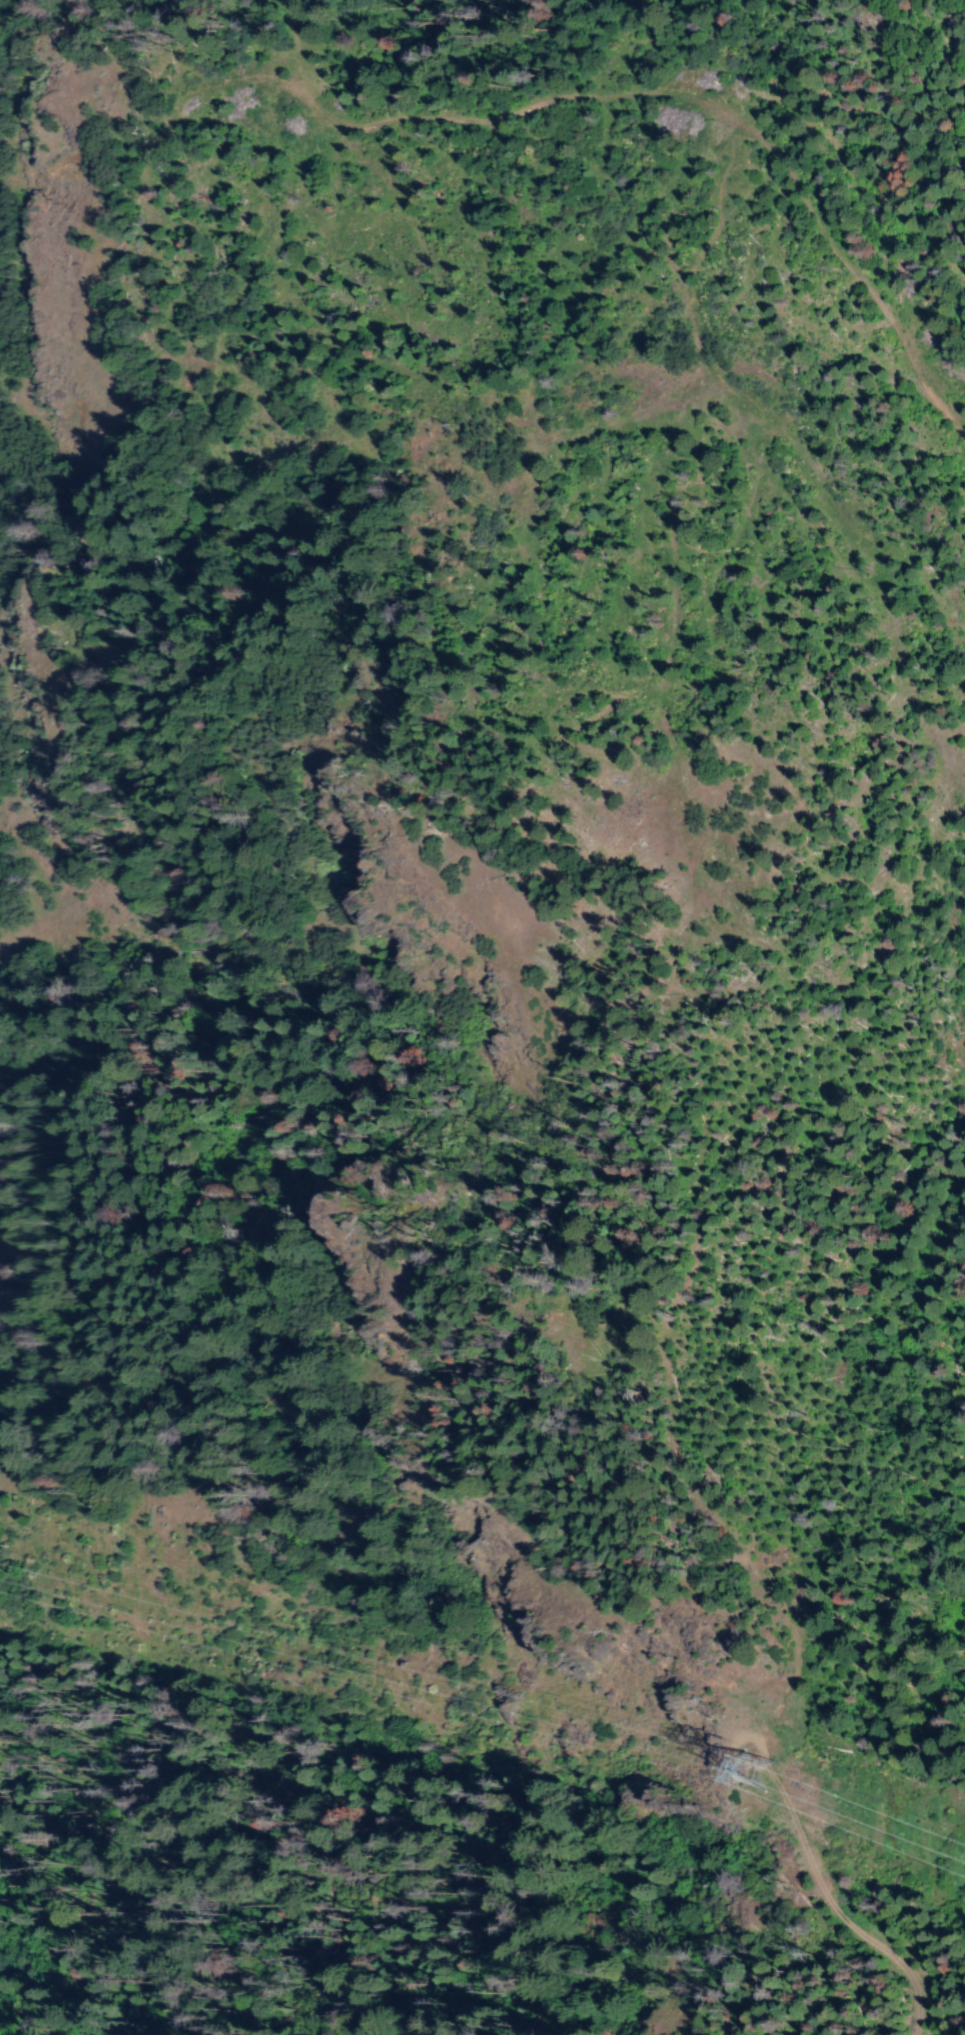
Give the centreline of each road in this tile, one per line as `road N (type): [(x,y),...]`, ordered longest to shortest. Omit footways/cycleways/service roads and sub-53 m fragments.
road 1 (residential): [(902,2034),(857,1931),(763,1839)]

